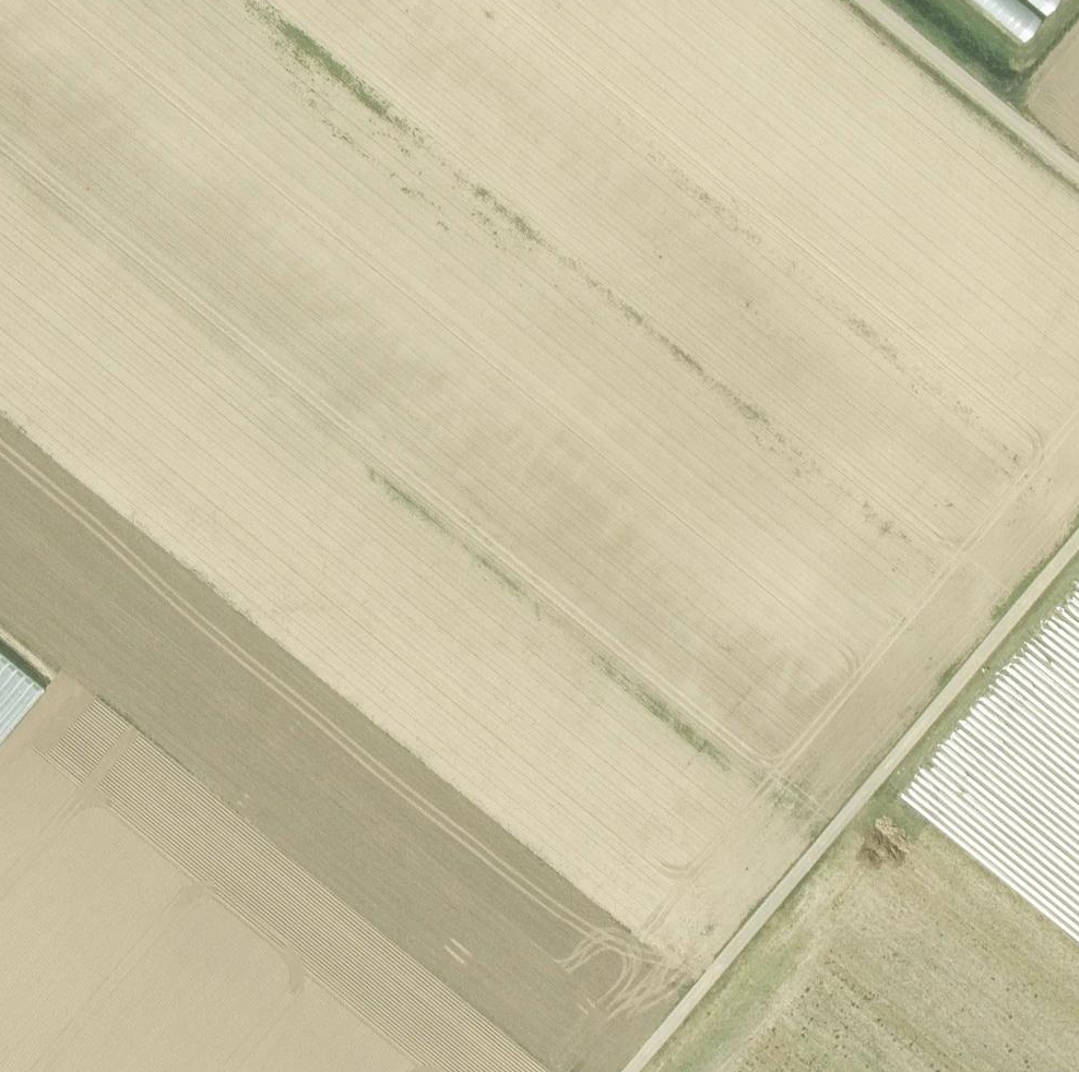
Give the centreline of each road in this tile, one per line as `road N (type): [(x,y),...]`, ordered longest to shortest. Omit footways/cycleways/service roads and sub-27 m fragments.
road 1 (track): [(1078,550),(642,1071)]
road 2 (unclassified): [(1078,180),(860,0)]

